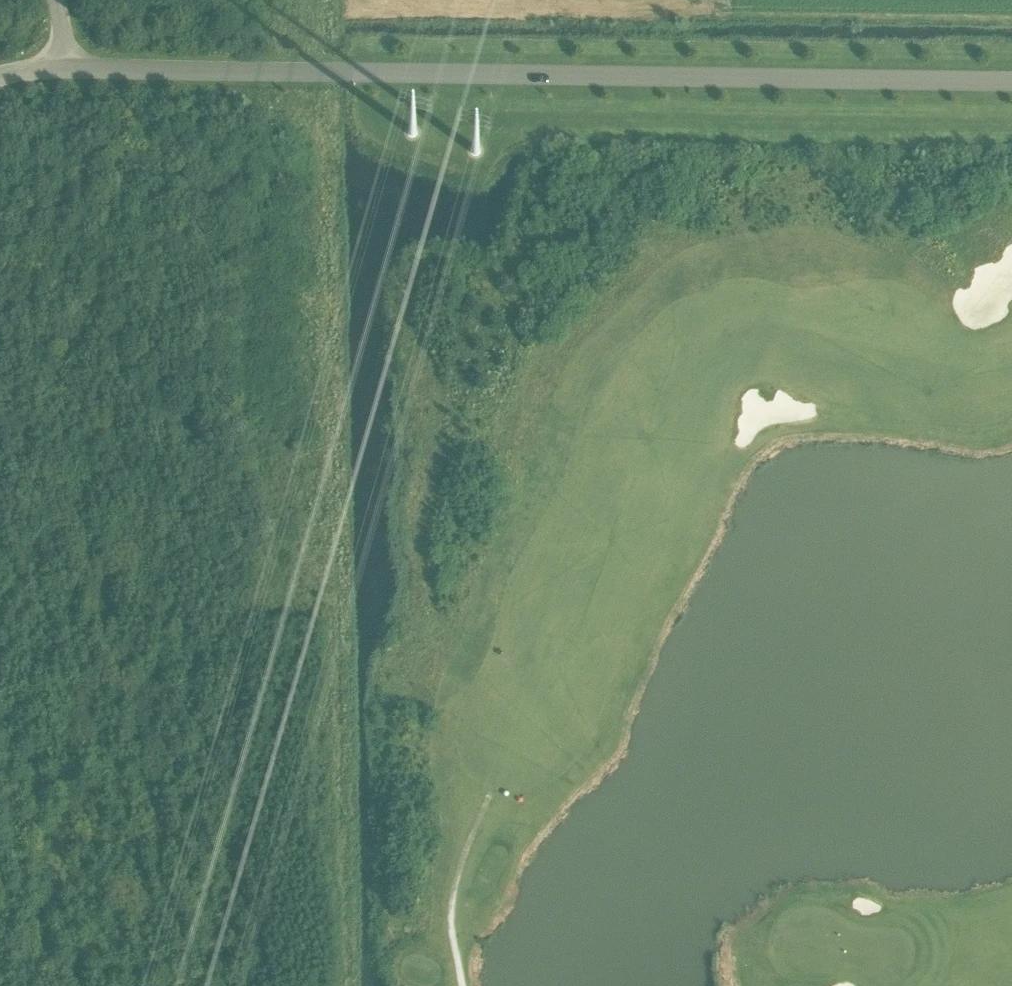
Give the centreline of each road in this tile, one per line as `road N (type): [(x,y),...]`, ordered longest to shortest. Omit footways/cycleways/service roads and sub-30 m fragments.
road 1 (unclassified): [(1011,83),(71,69)]

